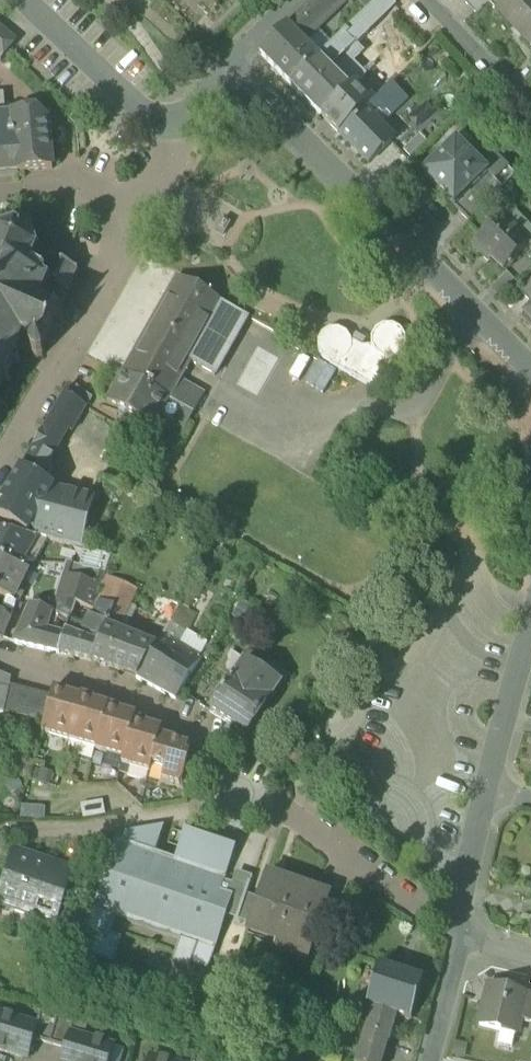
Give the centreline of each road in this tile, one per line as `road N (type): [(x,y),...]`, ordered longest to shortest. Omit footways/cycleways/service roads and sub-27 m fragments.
road 1 (residential): [(232,70),(530,372)]
road 2 (residential): [(0,464),(162,188),(166,134)]
road 3 (residential): [(251,778),(170,715),(0,653)]
road 4 (residential): [(251,778),(458,937)]
road 5 (residential): [(19,0),(166,134)]
road 6 (residential): [(423,0),(530,113)]
road 7 (residential): [(487,792),(458,937)]
road 8 (residential): [(530,654),(487,792)]
road 9 (residential): [(458,937),(428,1060)]

